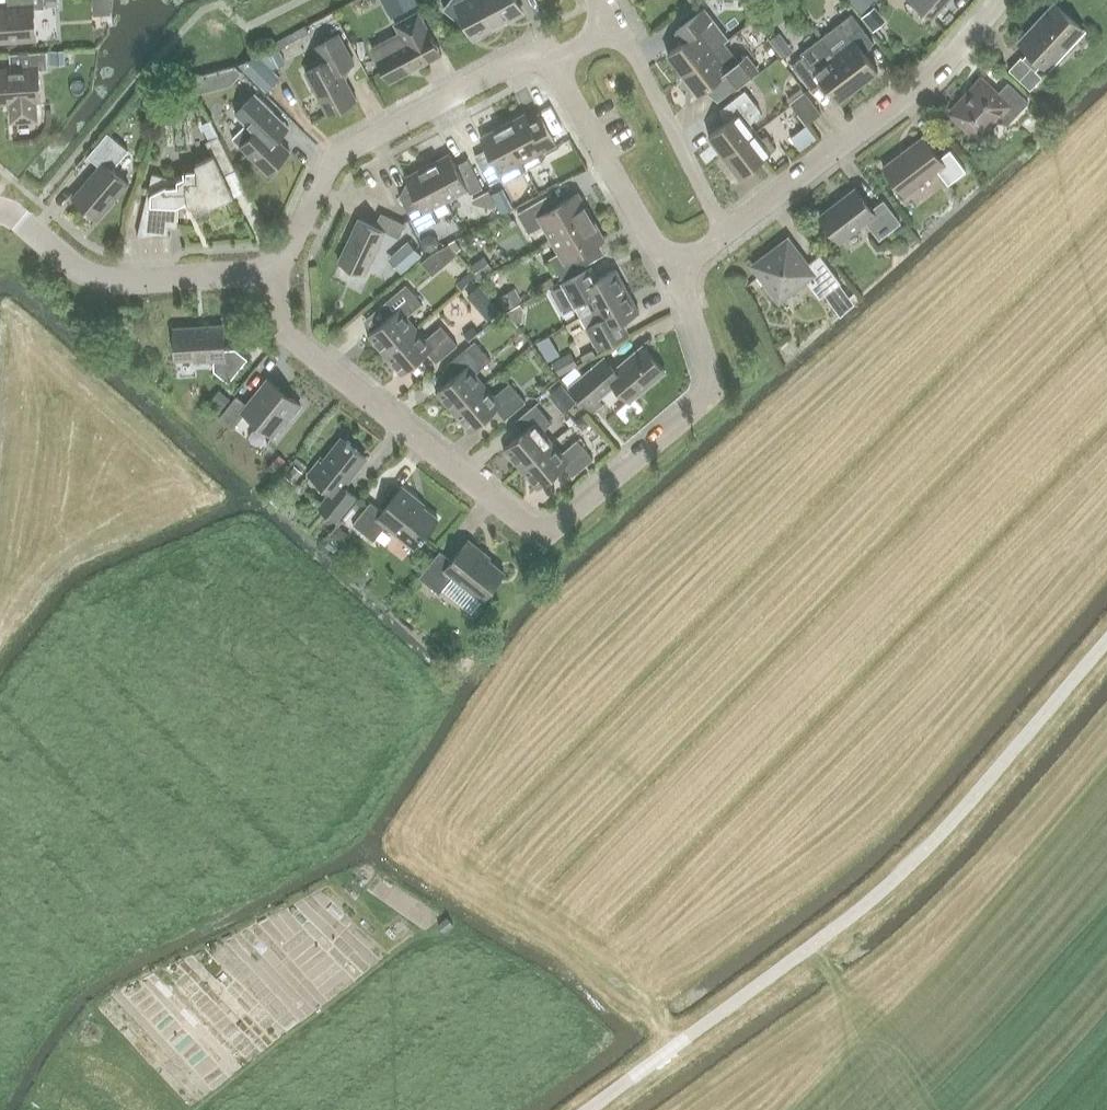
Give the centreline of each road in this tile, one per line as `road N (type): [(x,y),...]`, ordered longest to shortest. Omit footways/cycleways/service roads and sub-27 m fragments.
road 1 (residential): [(715,391),(543,540),(285,334),(268,271)]
road 2 (unclassified): [(807,950),(942,831),(1106,641)]
road 3 (residential): [(671,271),(920,87),(1001,0)]
road 4 (residential): [(268,271),(293,244),(333,159),(518,62),(548,57)]
road 5 (residential): [(0,205),(73,266),(106,280),(268,271)]
road 6 (unclassified): [(807,950),(589,1109)]
road 7 (residential): [(671,271),(548,57)]
road 8 (residential): [(715,391),(671,271)]

